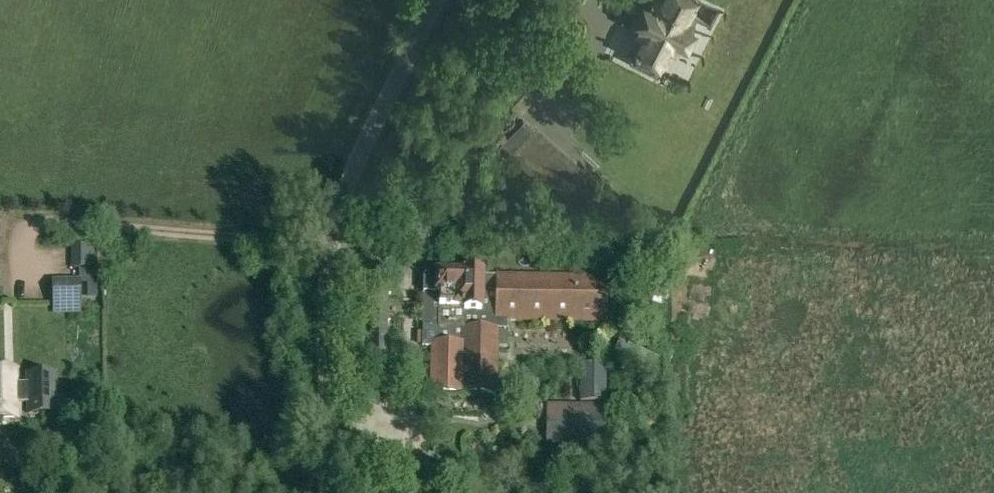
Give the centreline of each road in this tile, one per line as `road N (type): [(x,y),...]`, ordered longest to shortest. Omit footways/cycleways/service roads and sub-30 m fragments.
road 1 (unclassified): [(326,492),(320,294),(331,227),(441,0)]

